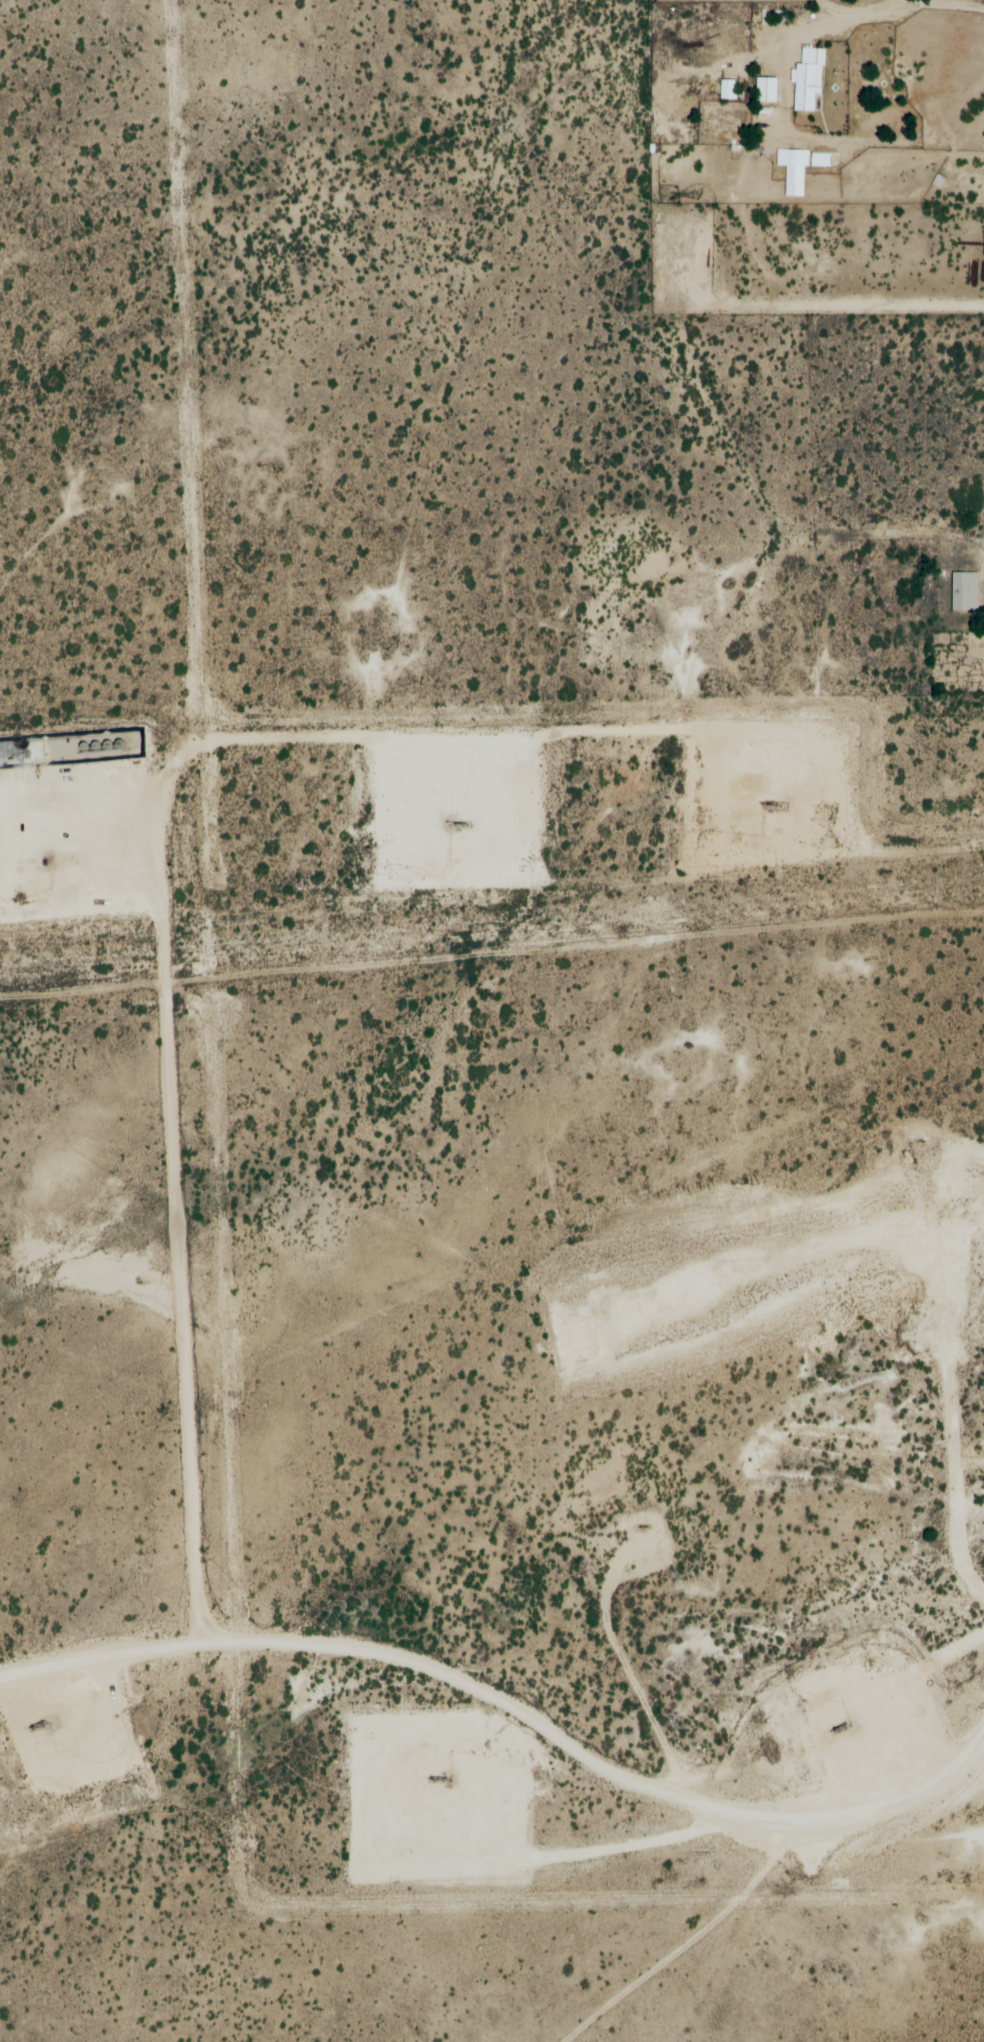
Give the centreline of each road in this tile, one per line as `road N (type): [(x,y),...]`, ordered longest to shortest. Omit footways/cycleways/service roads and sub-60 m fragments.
road 1 (residential): [(0,1649),(47,1633),(295,1624),(624,1725),(720,1710),(892,1572),(983,1543)]
road 2 (residential): [(619,0),(606,140),(630,282),(702,370),(769,408),(868,556),(983,553)]
road 3 (residential): [(756,1677),(803,1712),(763,1785),(500,2041)]

